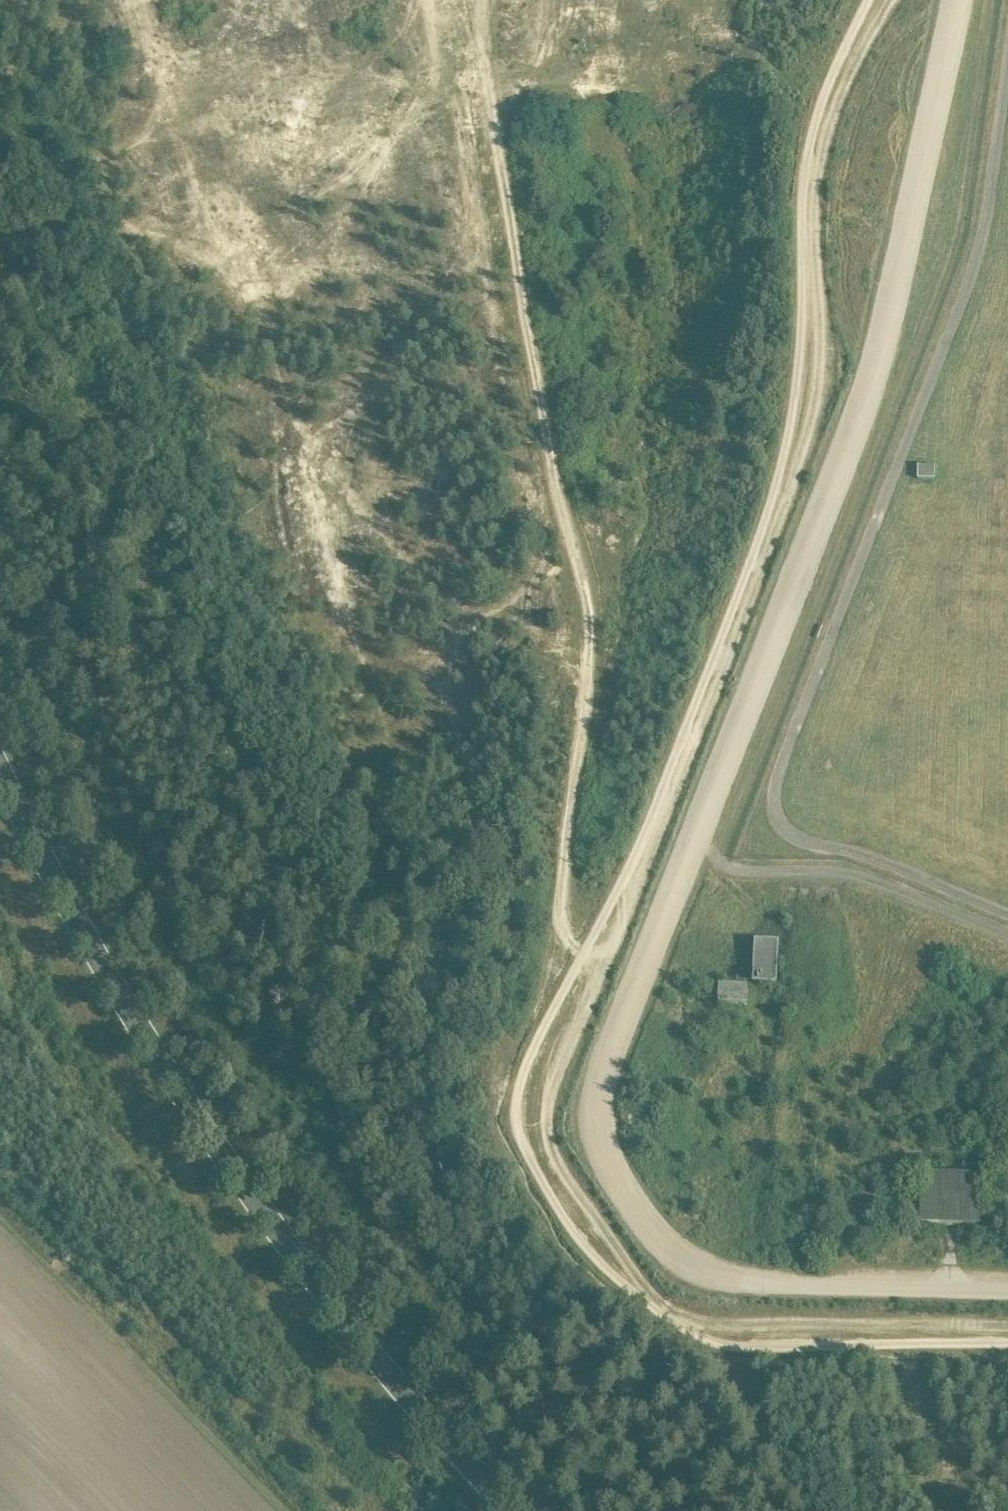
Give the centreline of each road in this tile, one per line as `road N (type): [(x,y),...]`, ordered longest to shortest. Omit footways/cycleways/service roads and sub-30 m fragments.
road 1 (track): [(1007,1343),(707,1331),(664,1314),(548,1145),(593,585),(562,498),(507,202),(486,0)]
road 2 (unclassified): [(1007,1306),(764,1301),(707,1290),(670,1266),(639,1227),(599,1145),(616,1064),(877,401),(964,0)]
road 3 (tertiary): [(512,1510),(417,1412),(253,1212),(98,962),(0,768)]
road 4 (track): [(1007,952),(855,894),(745,891),(696,860)]

